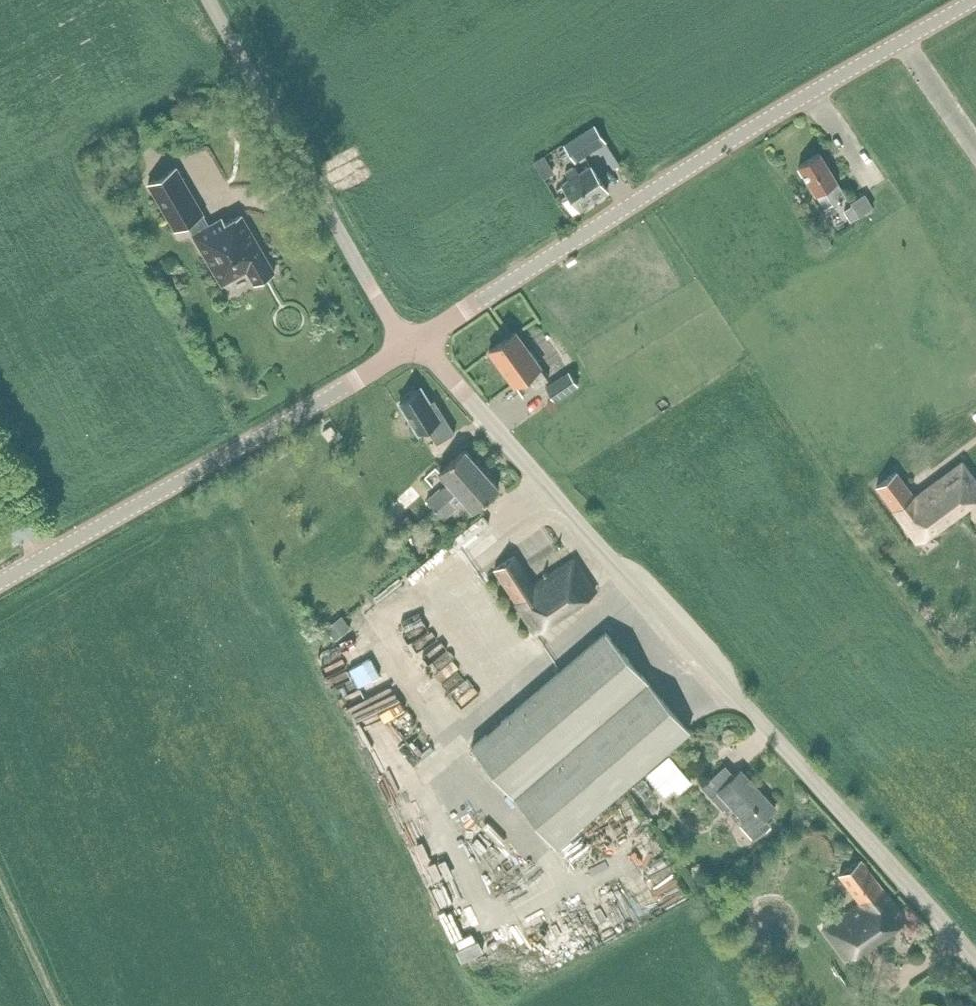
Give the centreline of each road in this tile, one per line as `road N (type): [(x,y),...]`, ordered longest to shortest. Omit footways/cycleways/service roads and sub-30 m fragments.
road 1 (unclassified): [(975,960),(441,365),(414,345)]
road 2 (tertiary): [(414,345),(757,125),(973,0)]
road 3 (tertiary): [(0,584),(414,345)]
road 4 (unclassified): [(414,345),(393,323),(209,0)]

